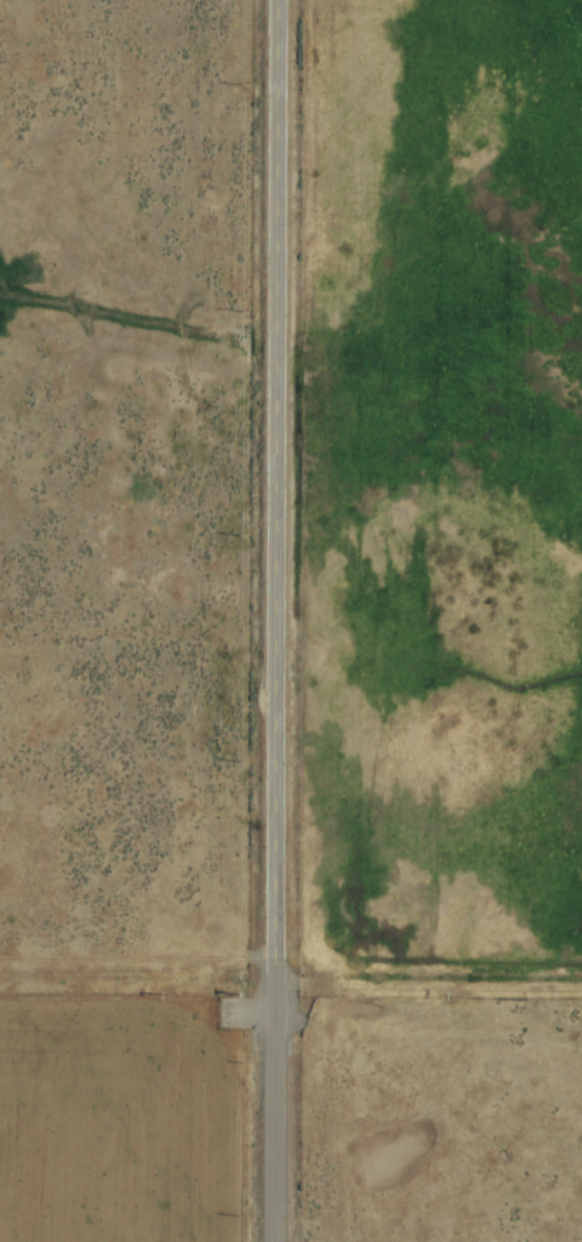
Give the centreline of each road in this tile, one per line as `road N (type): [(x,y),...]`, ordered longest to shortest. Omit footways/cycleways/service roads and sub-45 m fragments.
road 1 (secondary): [(270,987),(278,0)]
road 2 (track): [(270,987),(581,991)]
road 3 (secondary): [(270,1241),(270,987)]

